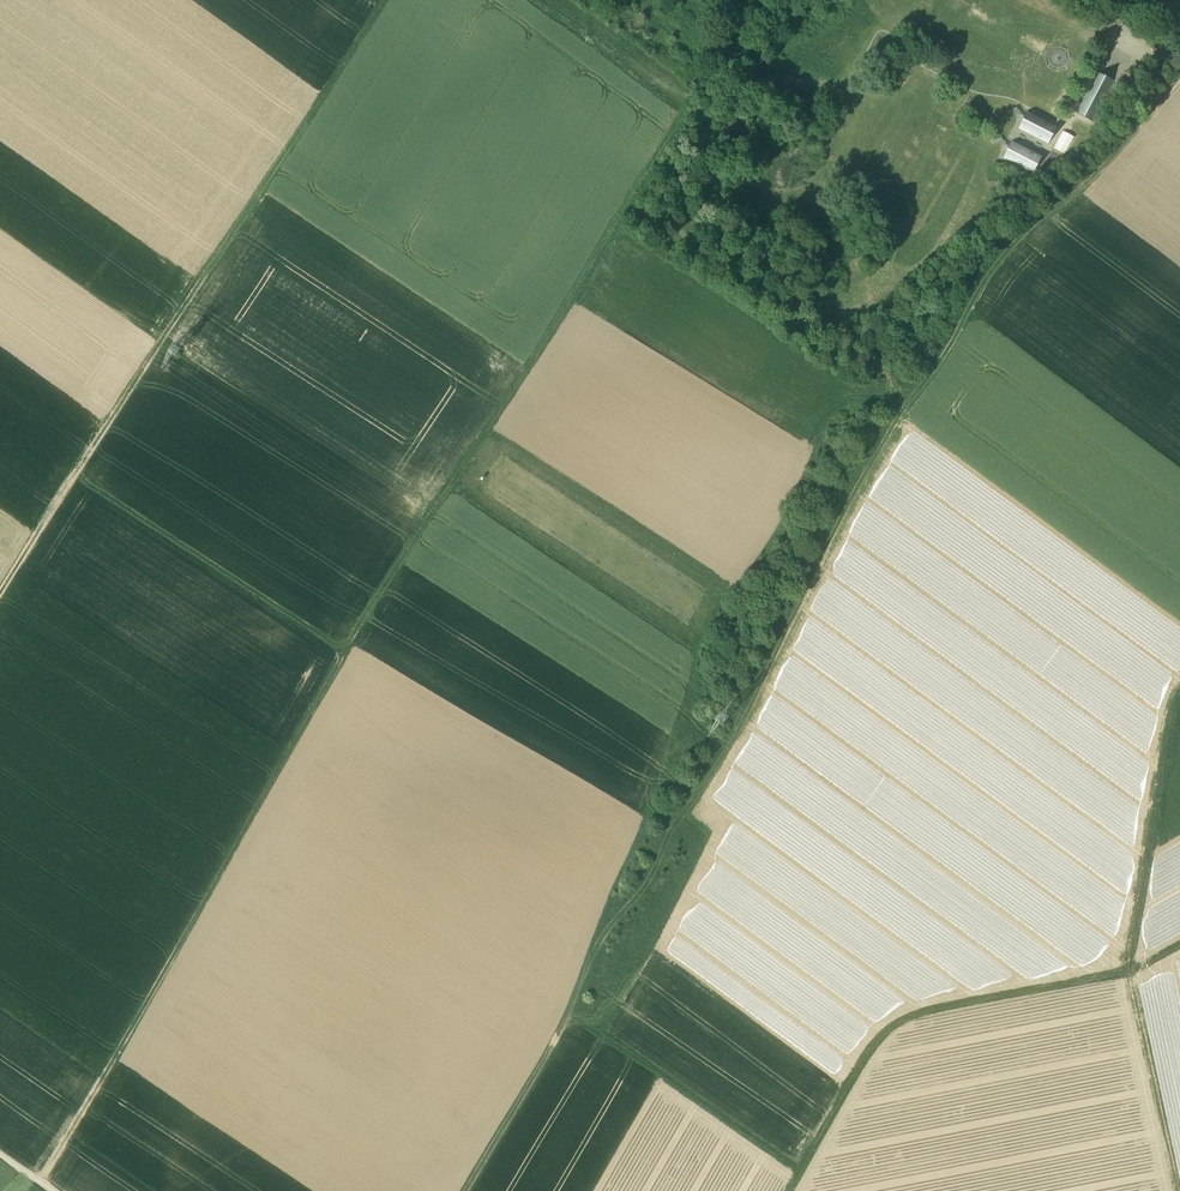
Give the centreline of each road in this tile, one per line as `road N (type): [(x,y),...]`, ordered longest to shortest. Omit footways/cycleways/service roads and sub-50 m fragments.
road 1 (track): [(775,0),(343,667),(46,1190)]
road 2 (track): [(1179,75),(1127,139),(1008,251),(967,308),(965,348),(821,563),(736,739),(647,869),(579,1023)]
road 3 (track): [(0,616),(398,0)]
road 4 (track): [(1137,976),(900,1031),(806,1185)]
road 5 (track): [(77,492),(343,667)]
road 6 (track): [(803,1190),(806,1185),(579,1023)]
road 7 (track): [(1137,976),(1179,729)]
road 8 (track): [(1179,1190),(1137,976)]
road 9 (track): [(482,1190),(579,1023)]

